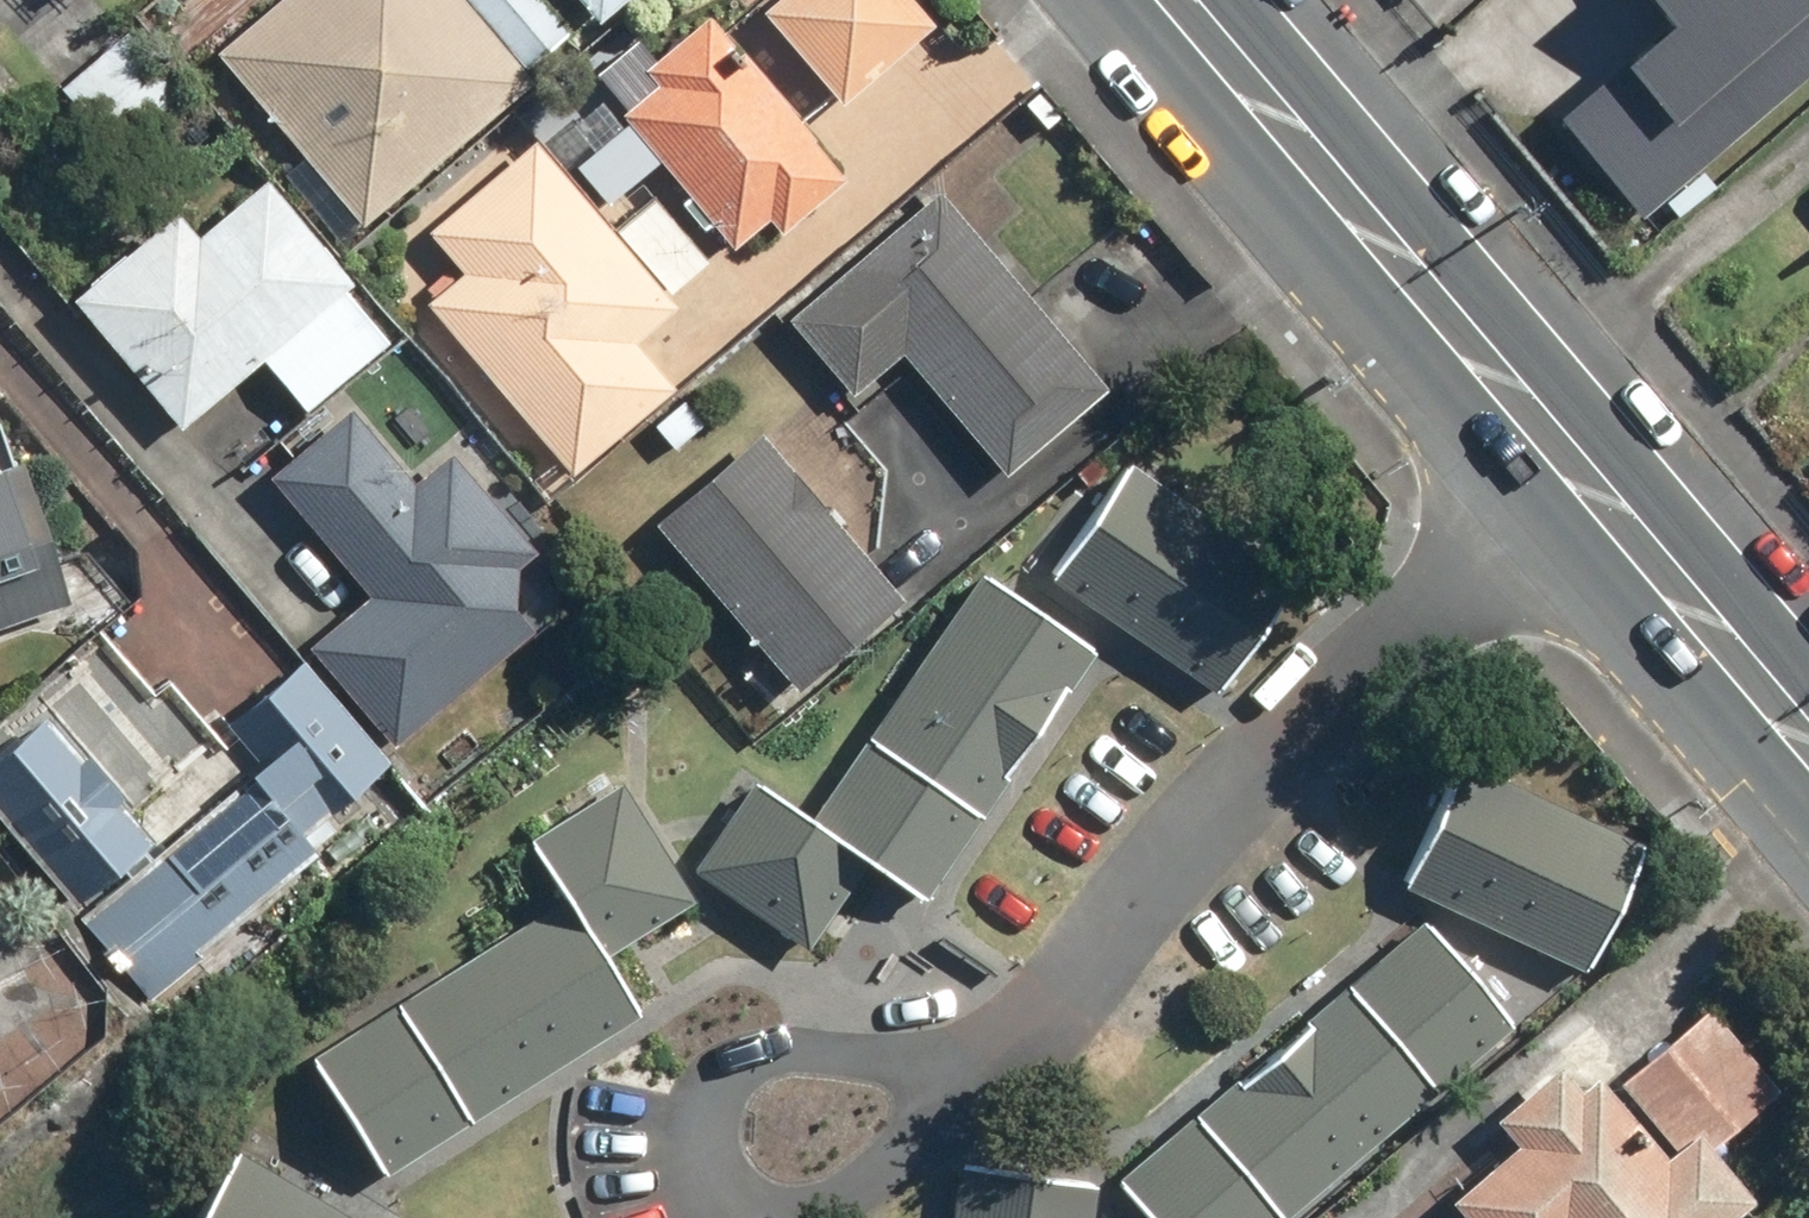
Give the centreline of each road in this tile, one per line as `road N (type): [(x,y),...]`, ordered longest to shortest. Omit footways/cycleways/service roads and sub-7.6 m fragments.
road 1 (residential): [(998,1072),(1284,740),(1572,462)]
road 2 (secondary): [(1185,0),(1572,462)]
road 3 (residential): [(998,1072),(925,1147),(862,1197),(759,1214),(720,1185),(701,1142),(708,1096),(731,1063),(775,1050),(838,1053)]
road 4 (secondary): [(1572,462),(1808,742)]
road 5 (residential): [(838,1053),(998,1072)]

